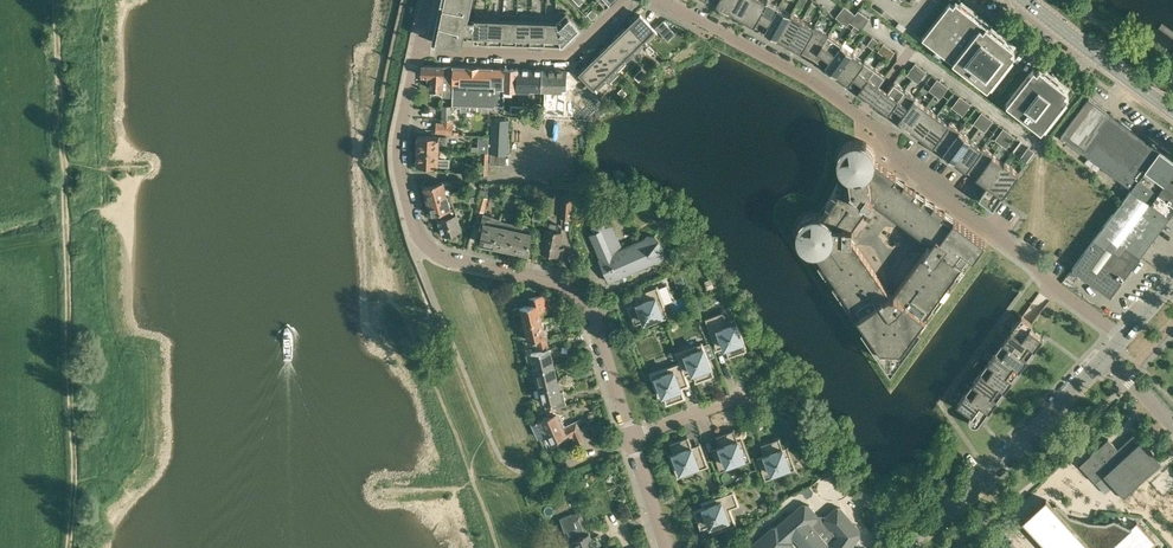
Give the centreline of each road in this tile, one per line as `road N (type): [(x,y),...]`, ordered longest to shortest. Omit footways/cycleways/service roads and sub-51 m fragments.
road 1 (residential): [(1125,338),(912,172),(880,130),(804,76),(663,0)]
road 2 (track): [(58,0),(78,440),(72,547)]
road 3 (residential): [(630,438),(590,313),(576,292),(448,260),(415,234),(398,145),(416,52)]
road 4 (residential): [(902,547),(991,475),(1108,356)]
road 5 (residential): [(416,52),(566,55),(625,0)]
road 6 (tertiary): [(1172,111),(1025,0)]
road 7 (residential): [(630,438),(749,396)]

